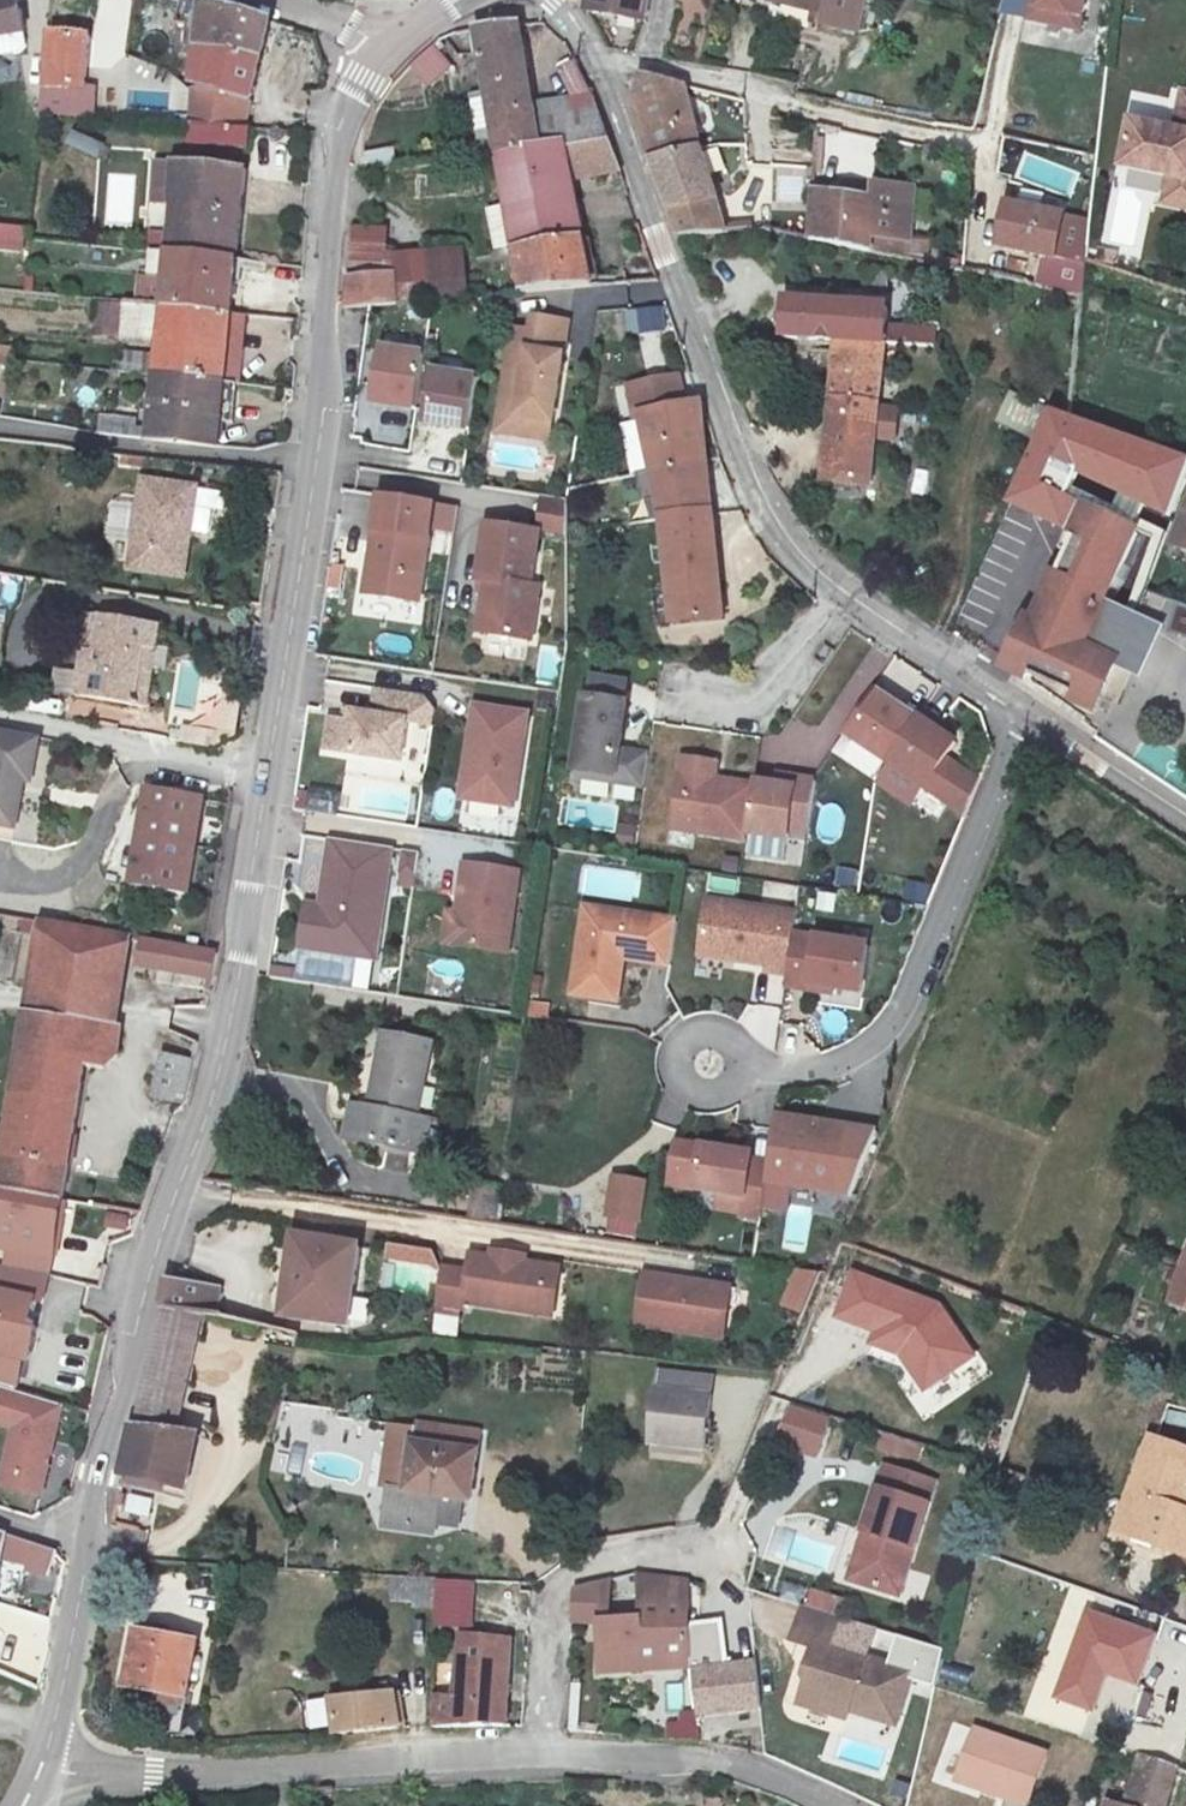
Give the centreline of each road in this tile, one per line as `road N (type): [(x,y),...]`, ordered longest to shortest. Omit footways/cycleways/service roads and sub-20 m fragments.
road 1 (tertiary): [(269,782),(225,1048),(154,1261),(122,1406),(96,1476),(53,1724)]
road 2 (unclassified): [(44,1769),(158,1777),(490,1759),(685,1763),(784,1781),(831,1805)]
road 3 (residential): [(1024,709),(858,600),(786,542),(739,461),(612,73)]
road 4 (residential): [(711,1066),(755,1072),(824,1065),(874,1041),(894,1020),(1024,709)]
road 5 (tertiary): [(386,49),(343,128),(319,466)]
road 6 (residential): [(0,427),(319,466)]
road 7 (tertiary): [(319,466),(269,782)]
road 8 (residential): [(0,713),(269,782)]
road 9 (residential): [(1185,818),(1024,709)]

